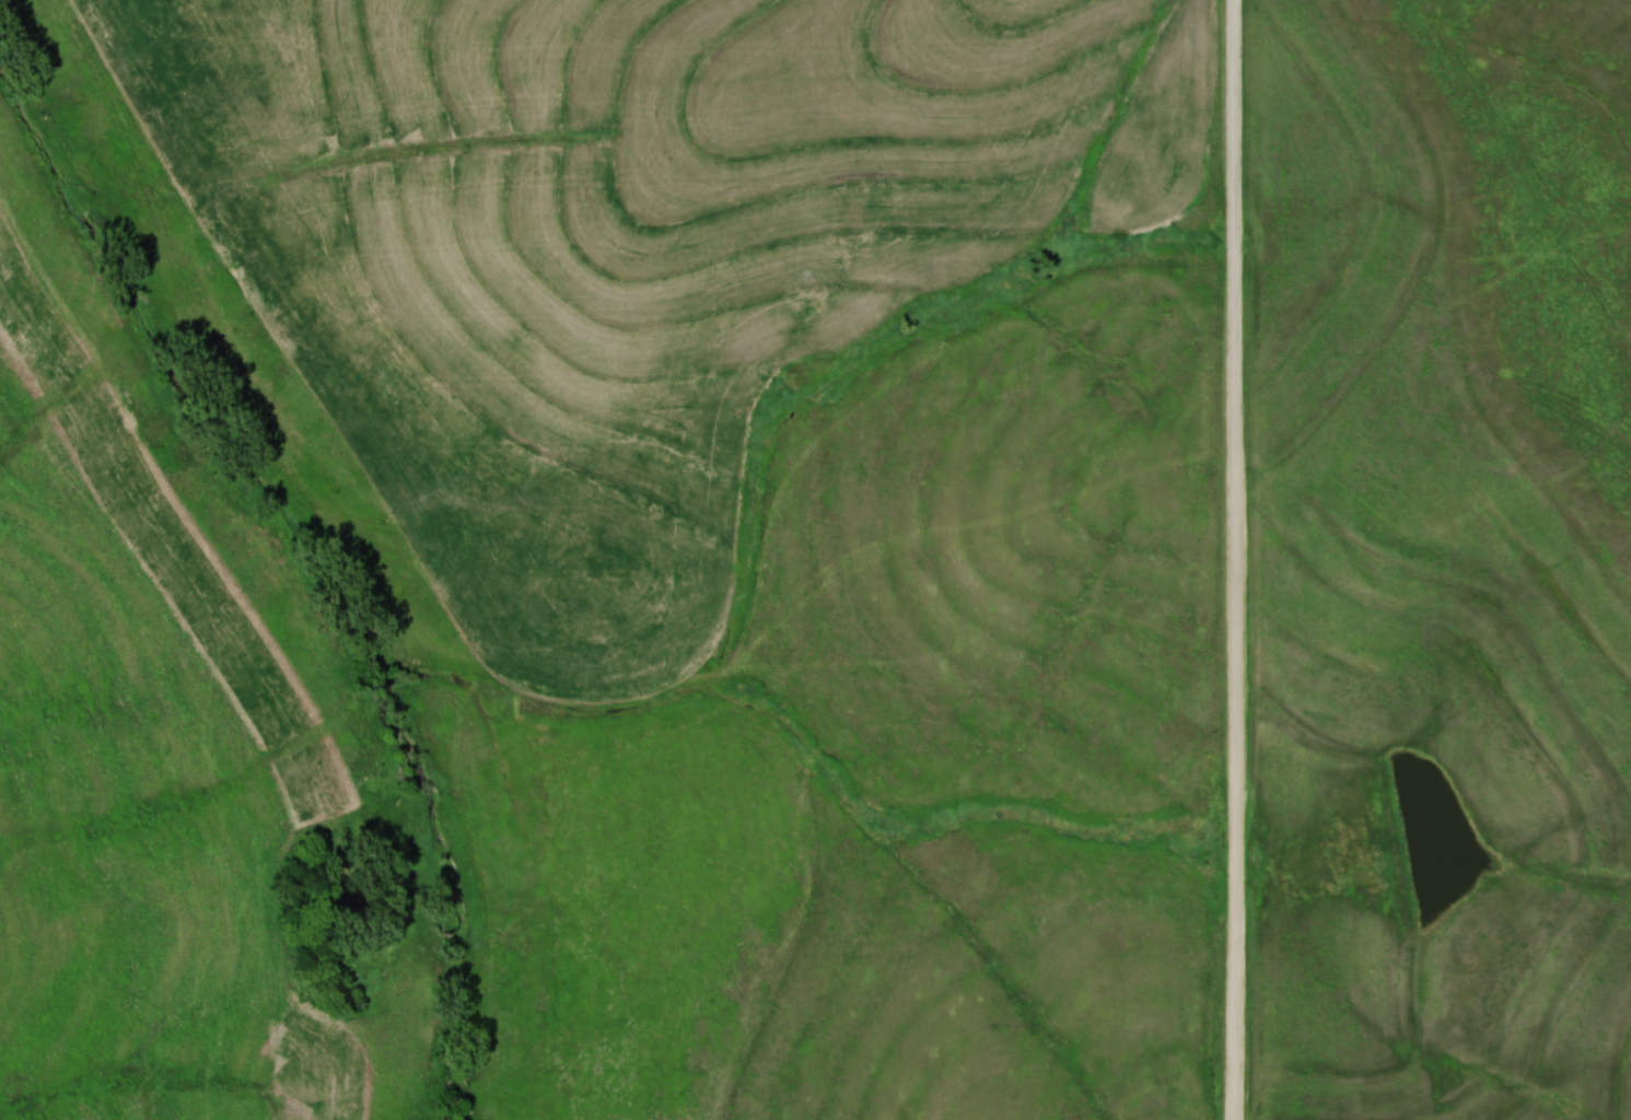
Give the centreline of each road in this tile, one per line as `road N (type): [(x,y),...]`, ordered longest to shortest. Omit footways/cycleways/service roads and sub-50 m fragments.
road 1 (residential): [(1238,1119),(1234,0)]

